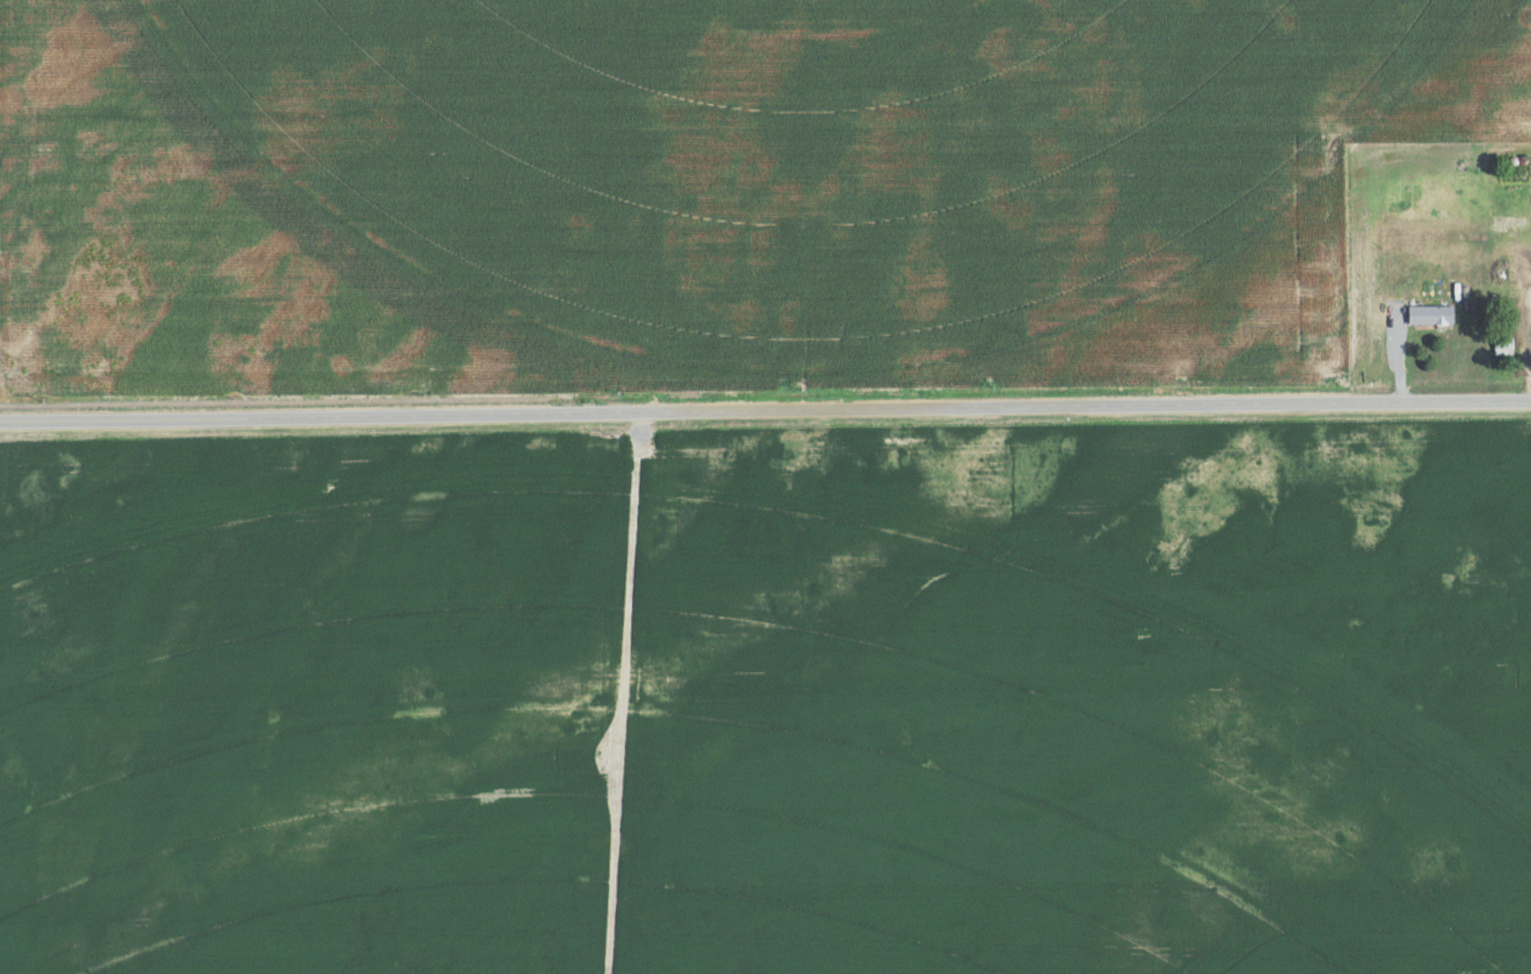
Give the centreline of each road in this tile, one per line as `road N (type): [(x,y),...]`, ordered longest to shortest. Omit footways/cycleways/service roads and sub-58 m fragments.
road 1 (secondary): [(1530,398),(0,418)]

